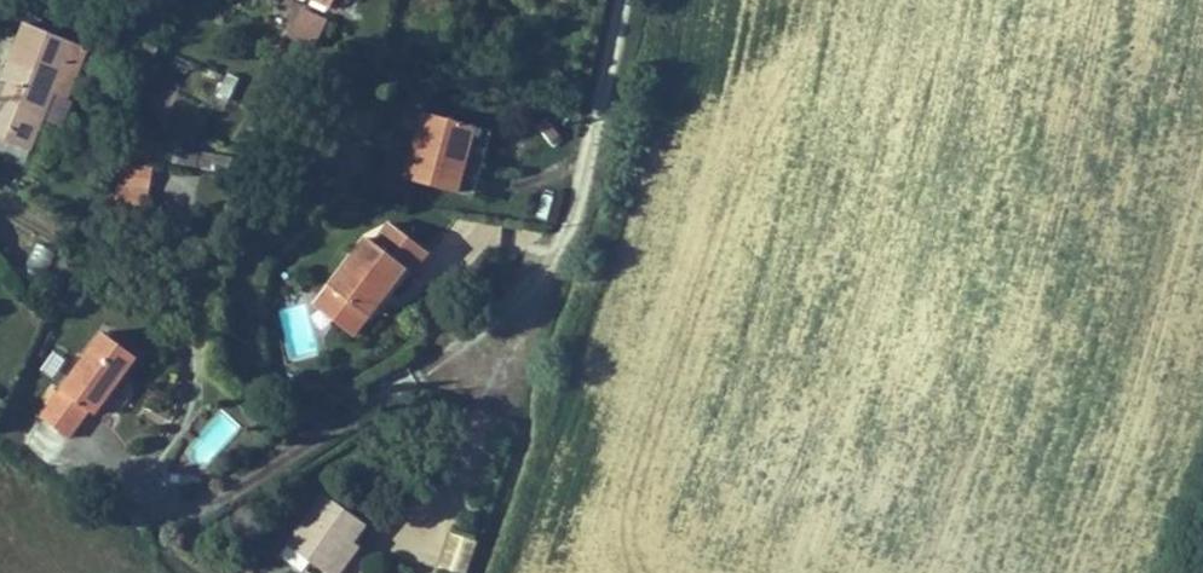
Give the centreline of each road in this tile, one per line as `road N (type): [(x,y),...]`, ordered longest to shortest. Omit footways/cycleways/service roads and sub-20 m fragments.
road 1 (residential): [(630,0),(570,240),(523,318),(415,377)]

